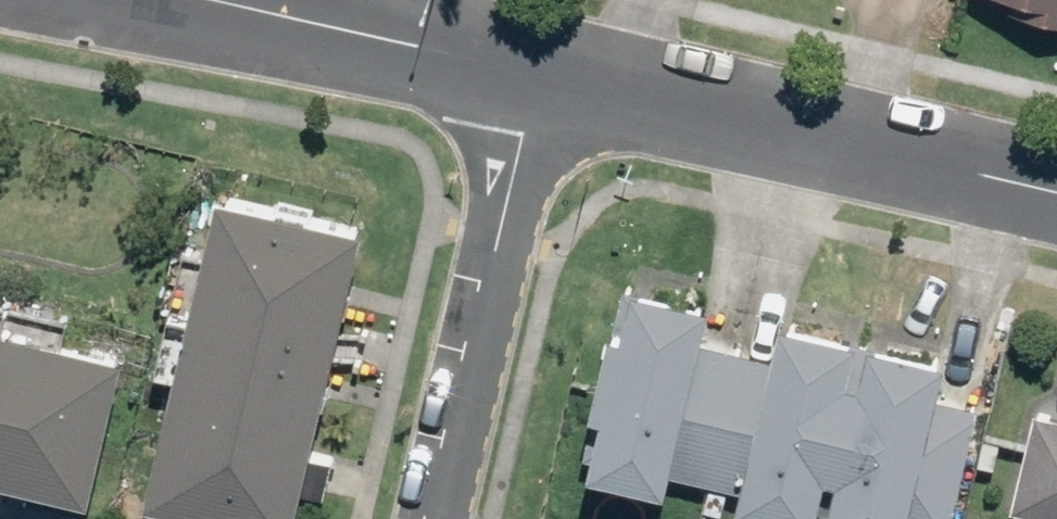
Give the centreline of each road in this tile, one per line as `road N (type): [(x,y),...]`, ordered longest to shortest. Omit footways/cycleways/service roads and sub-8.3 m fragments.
road 1 (tertiary): [(533,80),(1056,200)]
road 2 (residential): [(533,80),(434,518)]
road 3 (tertiary): [(197,0),(533,80)]

